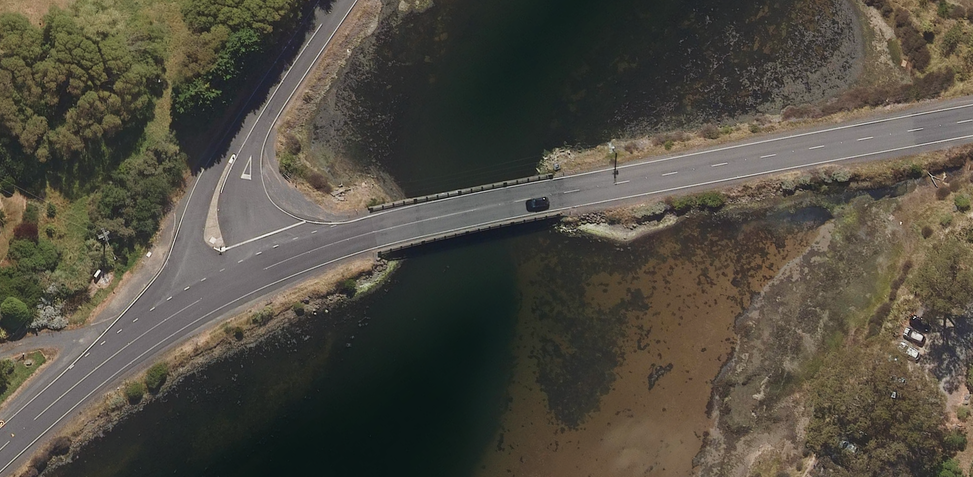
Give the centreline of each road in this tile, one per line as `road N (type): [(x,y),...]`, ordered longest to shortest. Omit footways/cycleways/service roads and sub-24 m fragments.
road 1 (secondary): [(972,119),(375,230),(234,280)]
road 2 (tertiary): [(234,280),(212,223),(217,193),(344,0)]
road 3 (secondary): [(234,280),(127,345),(0,451)]
road 4 (track): [(972,323),(898,476)]

